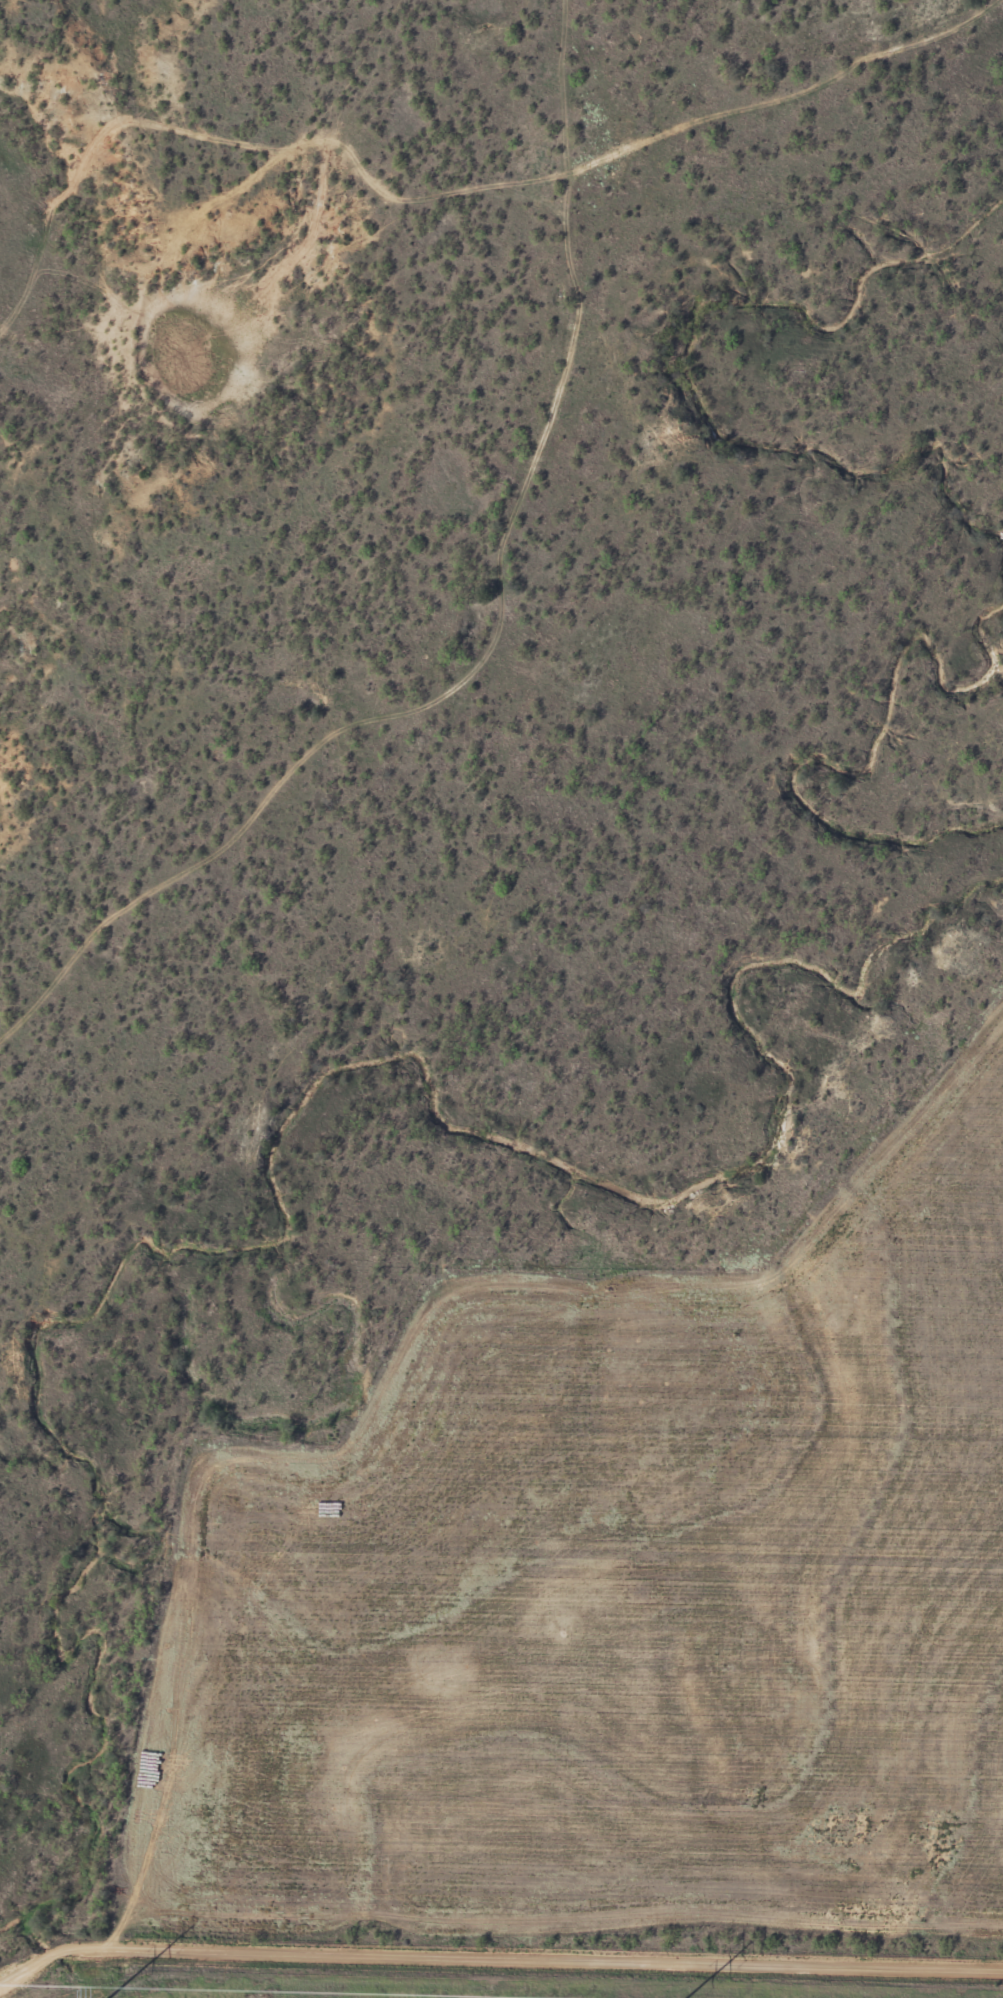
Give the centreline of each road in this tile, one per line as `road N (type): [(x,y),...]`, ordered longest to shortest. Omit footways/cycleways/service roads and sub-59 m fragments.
road 1 (residential): [(1002,1970),(115,1946),(66,1950),(0,1985)]

